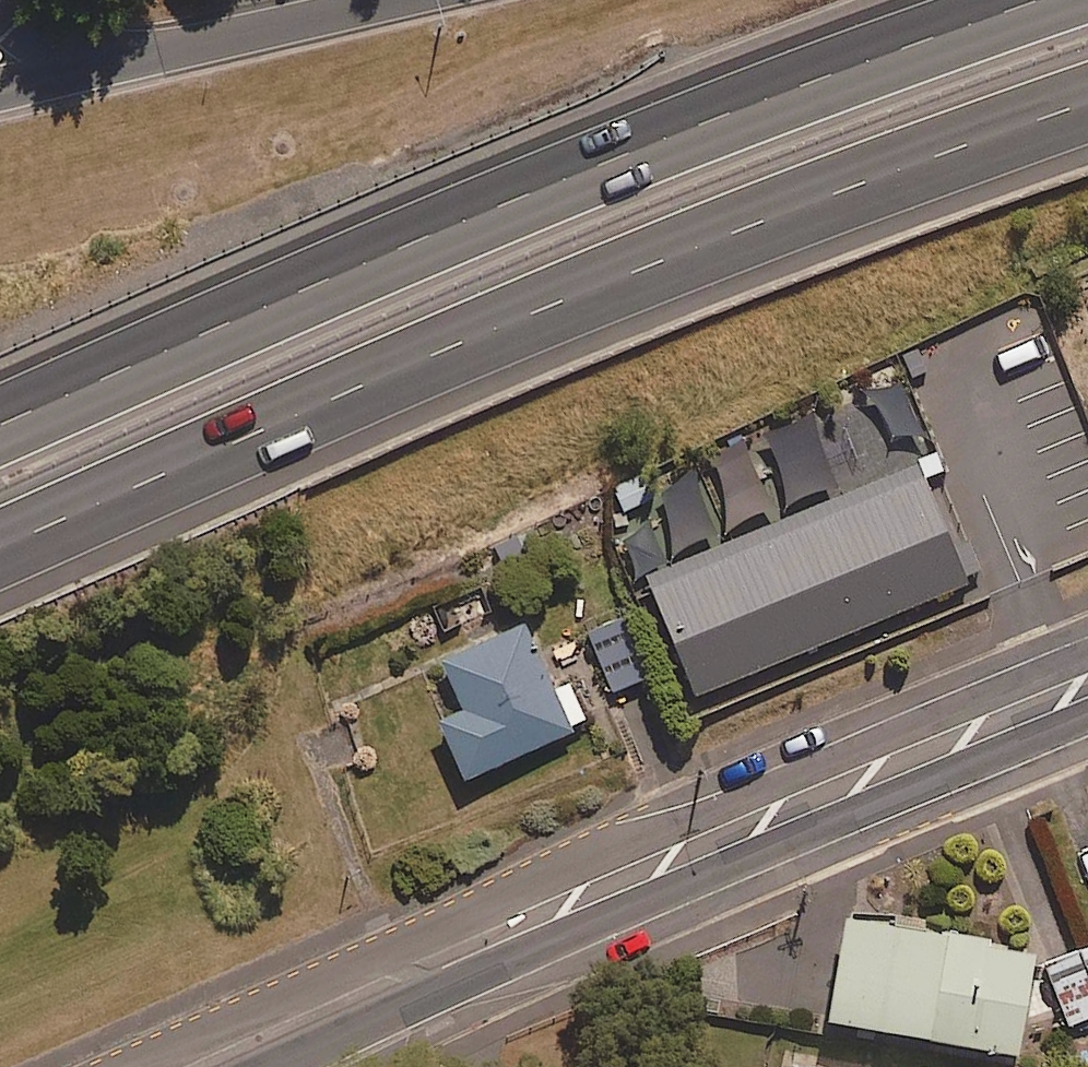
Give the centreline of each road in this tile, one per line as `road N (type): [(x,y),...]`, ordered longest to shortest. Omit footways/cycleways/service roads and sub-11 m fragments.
road 1 (motorway): [(1087,118),(396,383),(0,558)]
road 2 (motorway): [(0,429),(769,95),(1056,0)]
road 3 (residential): [(125,1066),(548,877),(1087,656)]
road 4 (secondary): [(1087,716),(629,908),(287,1066)]
road 5 (motorway): [(112,65),(383,0)]
road 6 (motorway): [(8,0),(112,65)]

